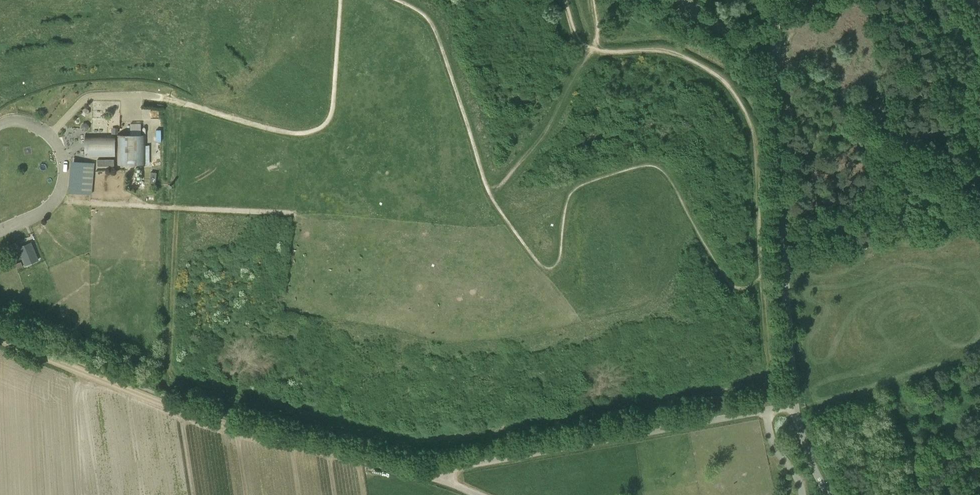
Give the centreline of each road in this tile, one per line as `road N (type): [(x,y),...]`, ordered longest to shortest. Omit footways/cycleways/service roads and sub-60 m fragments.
road 1 (track): [(0,339),(212,419),(439,478)]
road 2 (track): [(566,0),(575,37),(592,51),(667,49),(724,78),(757,125),(762,276),(750,289)]
road 3 (unclassified): [(796,405),(774,118),(774,0)]
road 4 (unclassified): [(439,478),(454,468),(766,410)]

